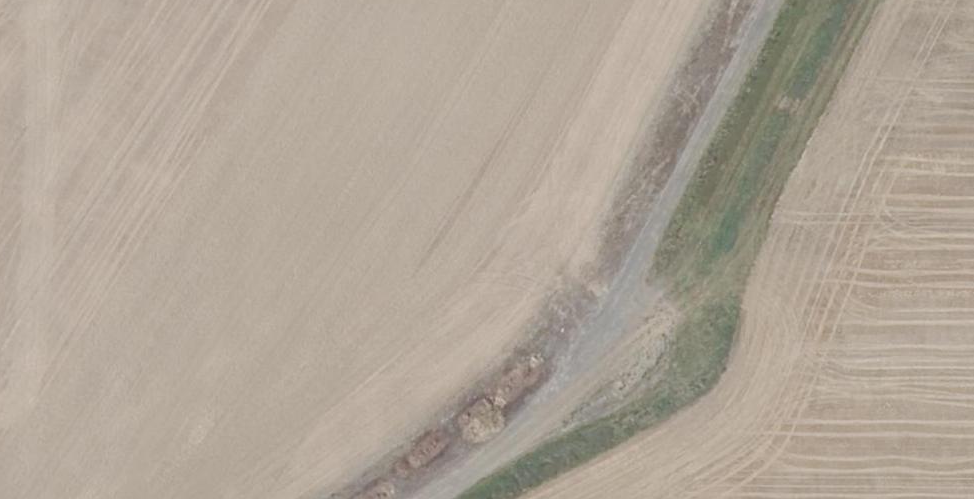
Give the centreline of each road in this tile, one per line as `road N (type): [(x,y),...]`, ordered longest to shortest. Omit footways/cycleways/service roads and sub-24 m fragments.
road 1 (track): [(780,0),(667,209),(534,415),(432,498)]

